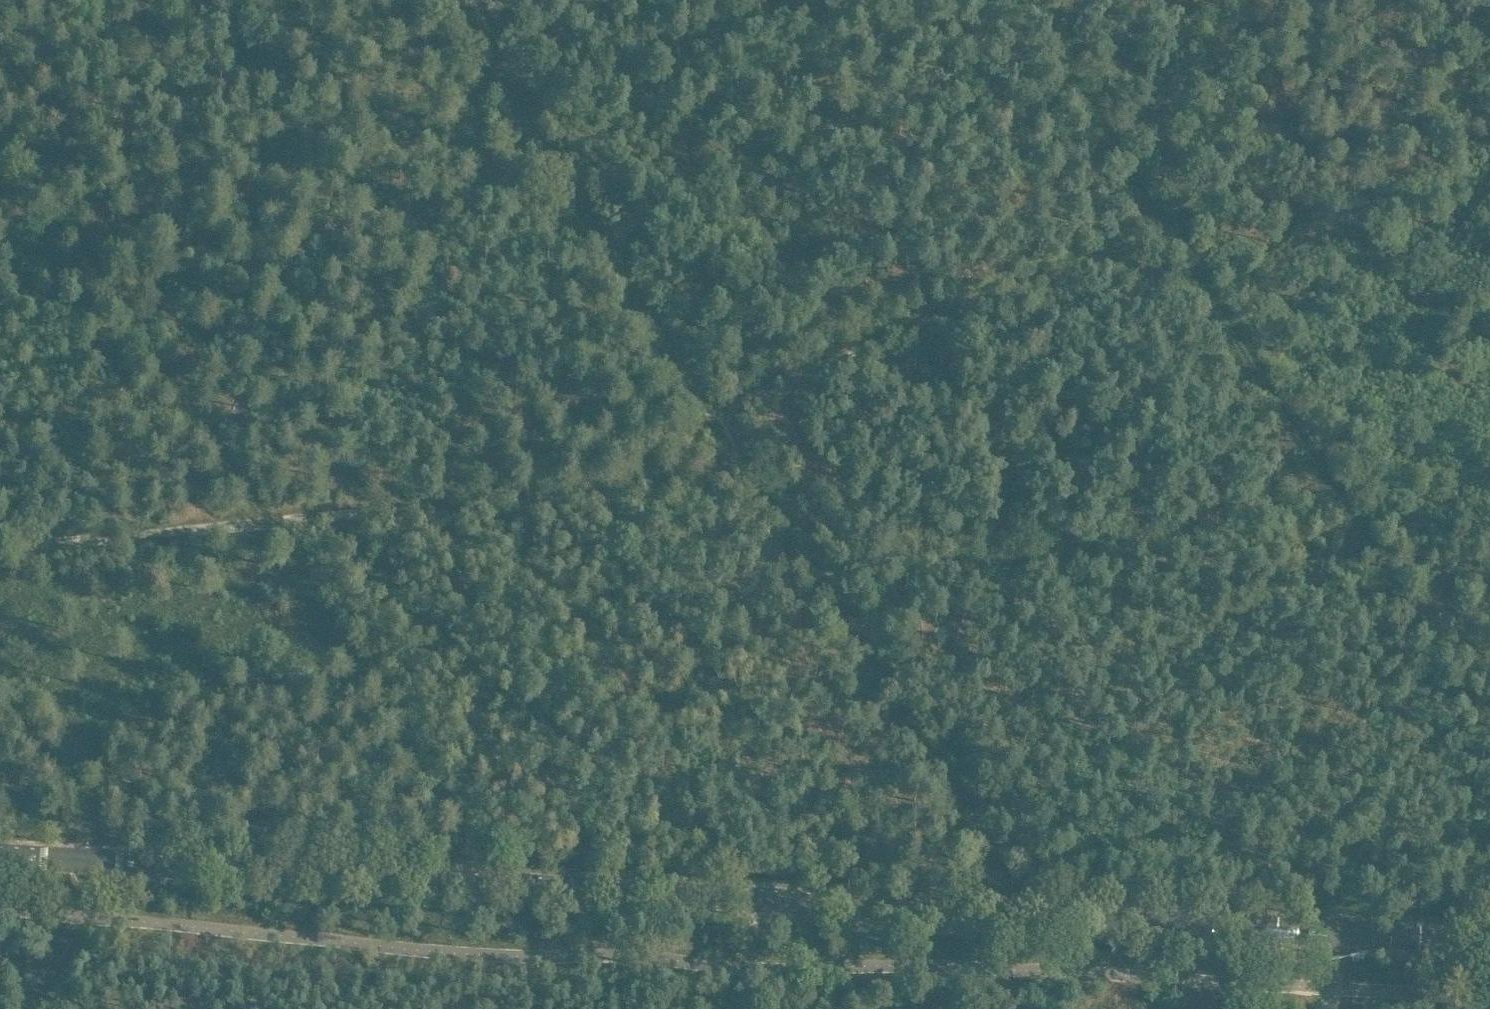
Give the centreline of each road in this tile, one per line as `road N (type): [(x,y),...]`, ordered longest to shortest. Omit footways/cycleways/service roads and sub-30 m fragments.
road 1 (secondary): [(1344,934),(0,858)]
road 2 (track): [(0,836),(479,856),(0,142)]
road 3 (track): [(832,0),(494,93),(0,158)]
road 4 (track): [(732,473),(0,538)]
road 5 (track): [(793,568),(435,0)]
road 6 (track): [(793,568),(1340,552)]
road 7 (track): [(1150,219),(689,403)]
road 8 (track): [(1009,915),(793,568)]
road 9 (track): [(1340,552),(1150,219)]
road 10 (track): [(1489,77),(1150,219)]
road 11 (track): [(1150,219),(1012,0)]
road 12 (track): [(25,1008),(48,860)]
road 13 (track): [(1489,547),(1340,552)]
road 14 (secondary): [(1489,942),(1344,934)]
road 15 (track): [(739,900),(689,1008)]

